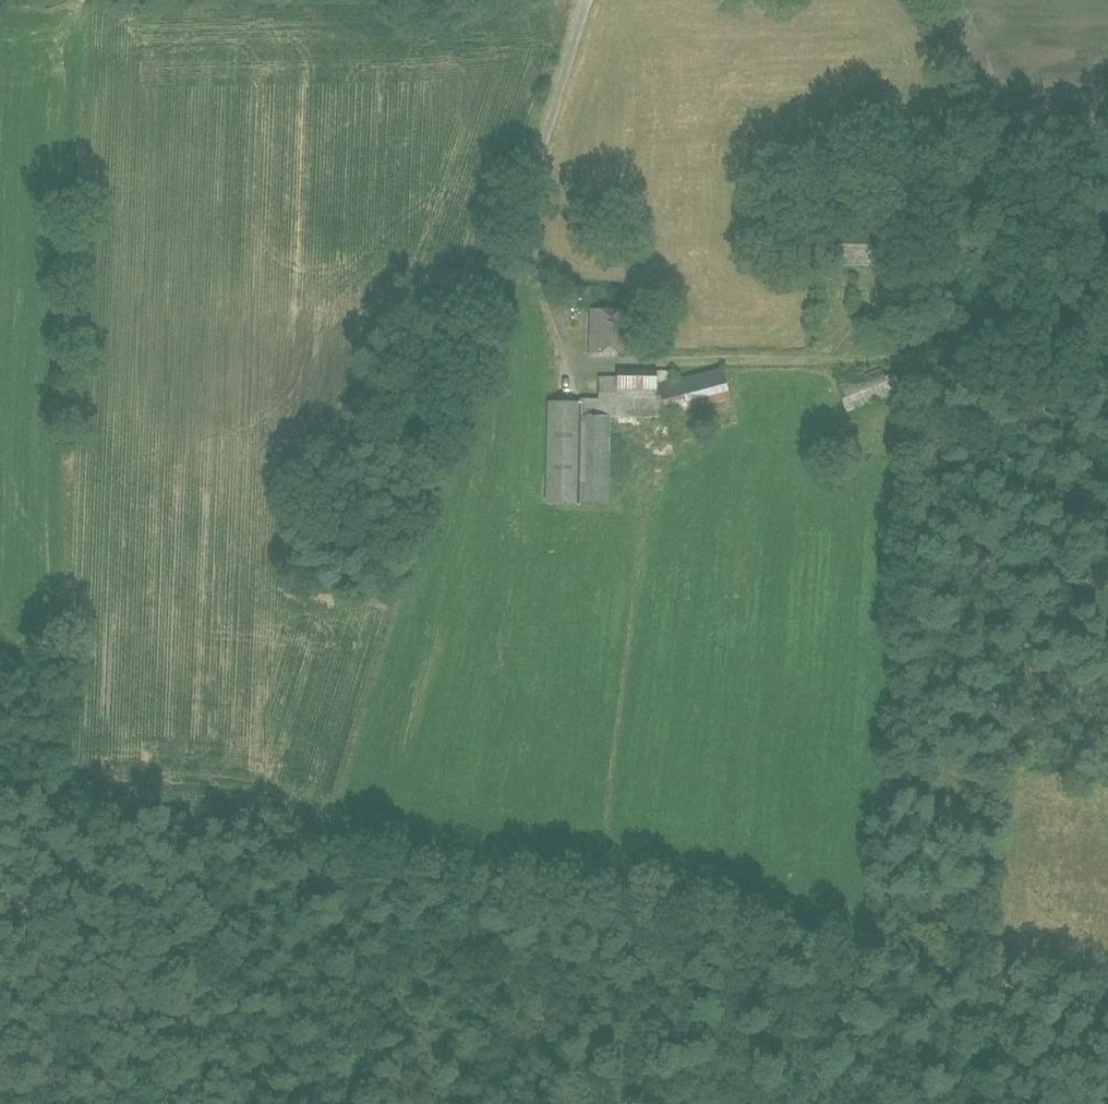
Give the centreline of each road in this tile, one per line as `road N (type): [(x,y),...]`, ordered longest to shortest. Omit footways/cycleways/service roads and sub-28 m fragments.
road 1 (track): [(638,362),(884,359),(909,366)]

